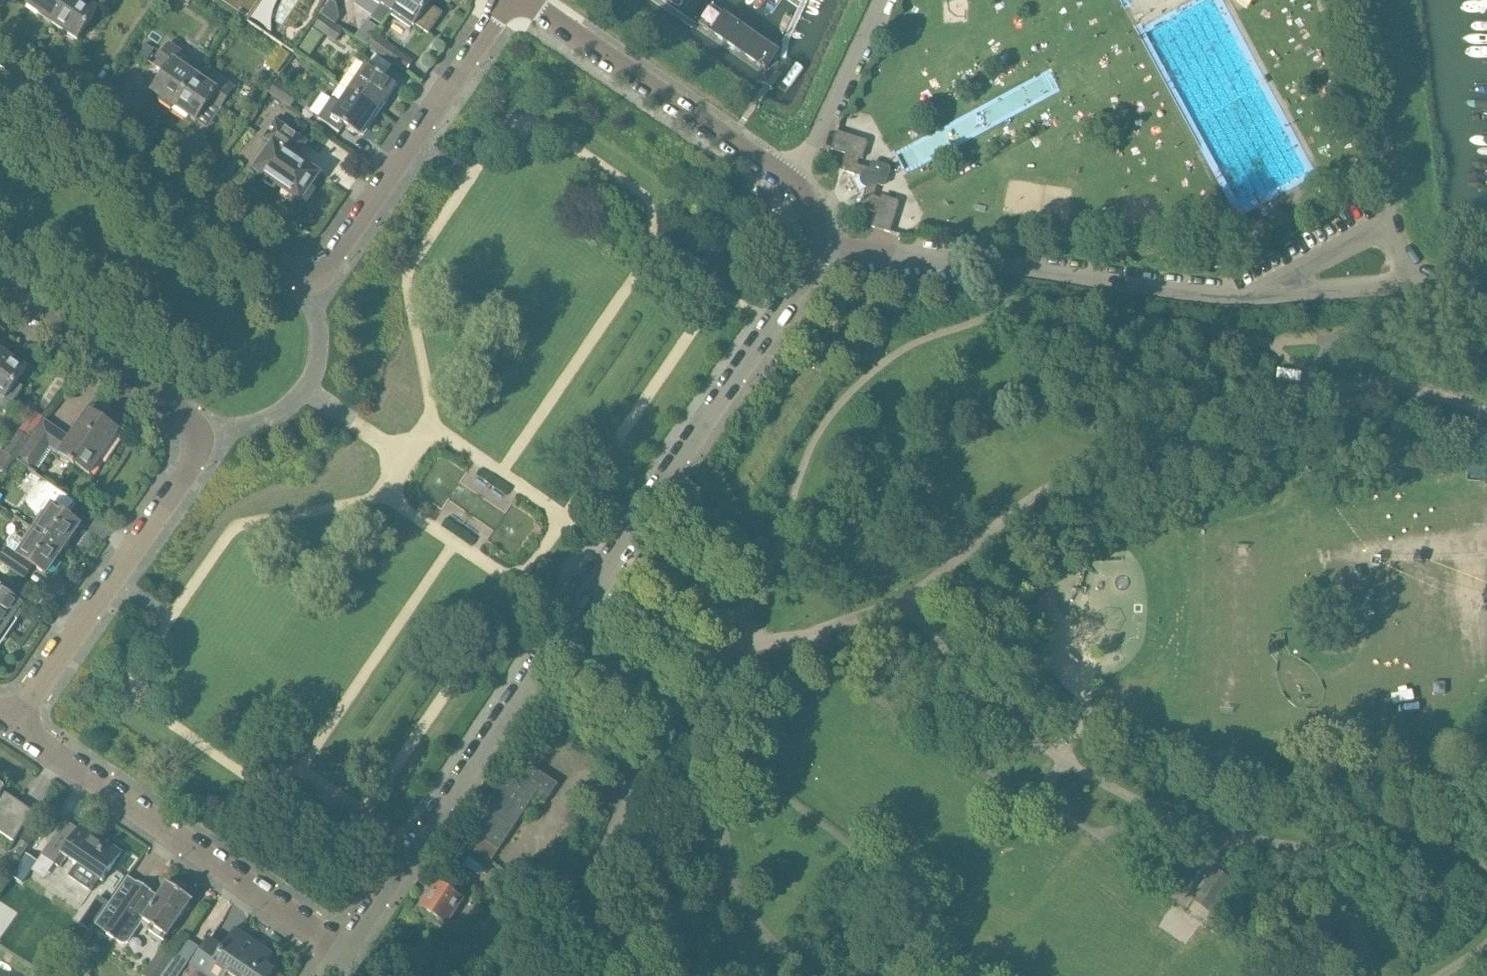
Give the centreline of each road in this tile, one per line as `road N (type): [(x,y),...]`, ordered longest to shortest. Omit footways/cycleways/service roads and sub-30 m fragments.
road 1 (unclassified): [(347,950),(818,245)]
road 2 (residential): [(7,723),(194,464),(199,437),(187,416),(0,289)]
road 3 (unclassified): [(1257,292),(818,245)]
road 4 (residential): [(347,950),(7,723)]
road 5 (residential): [(312,277),(291,271),(0,73)]
road 6 (residential): [(312,277),(328,267),(511,0)]
road 7 (unclassified): [(791,185),(524,0)]
road 8 (unclassified): [(1363,0),(1388,220)]
road 9 (unclassified): [(791,185),(879,0)]
road 10 (unclassified): [(1419,284),(1257,292)]
road 11 (unclassified): [(1388,220),(1257,292)]

